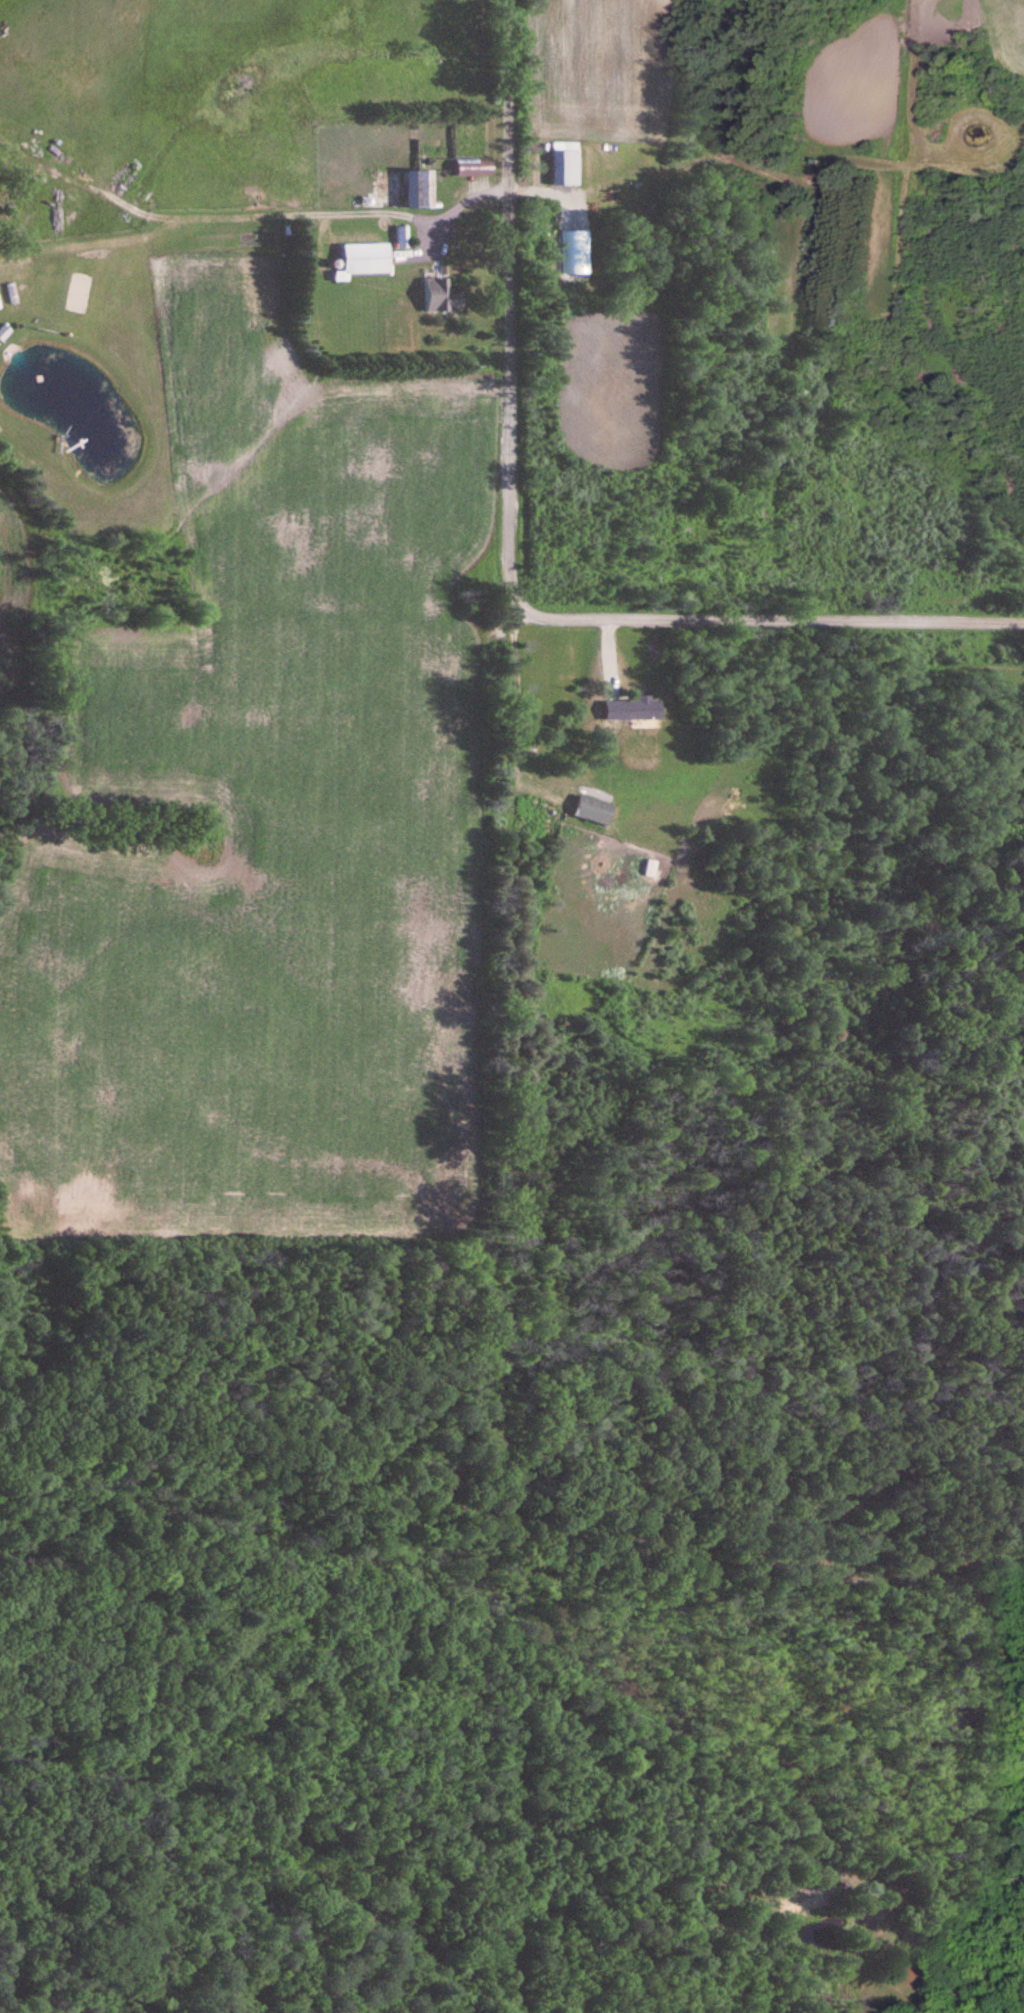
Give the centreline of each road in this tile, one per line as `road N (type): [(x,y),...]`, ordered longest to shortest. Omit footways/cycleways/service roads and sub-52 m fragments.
road 1 (residential): [(533,620),(506,582),(501,0)]
road 2 (residential): [(1023,625),(533,620)]

